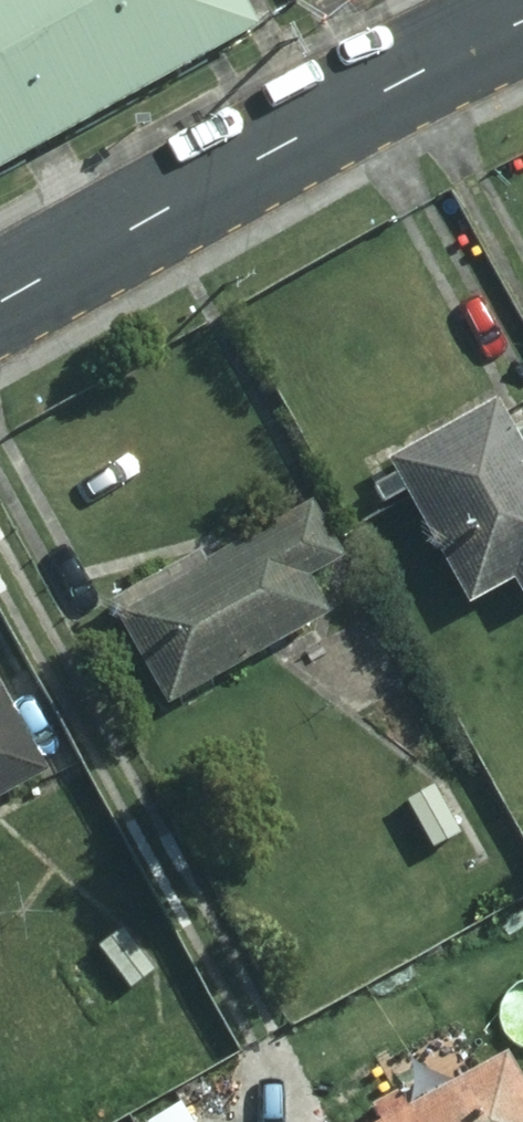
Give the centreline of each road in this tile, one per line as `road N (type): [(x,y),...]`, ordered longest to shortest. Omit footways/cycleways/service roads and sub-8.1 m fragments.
road 1 (residential): [(0,303),(522,23)]

